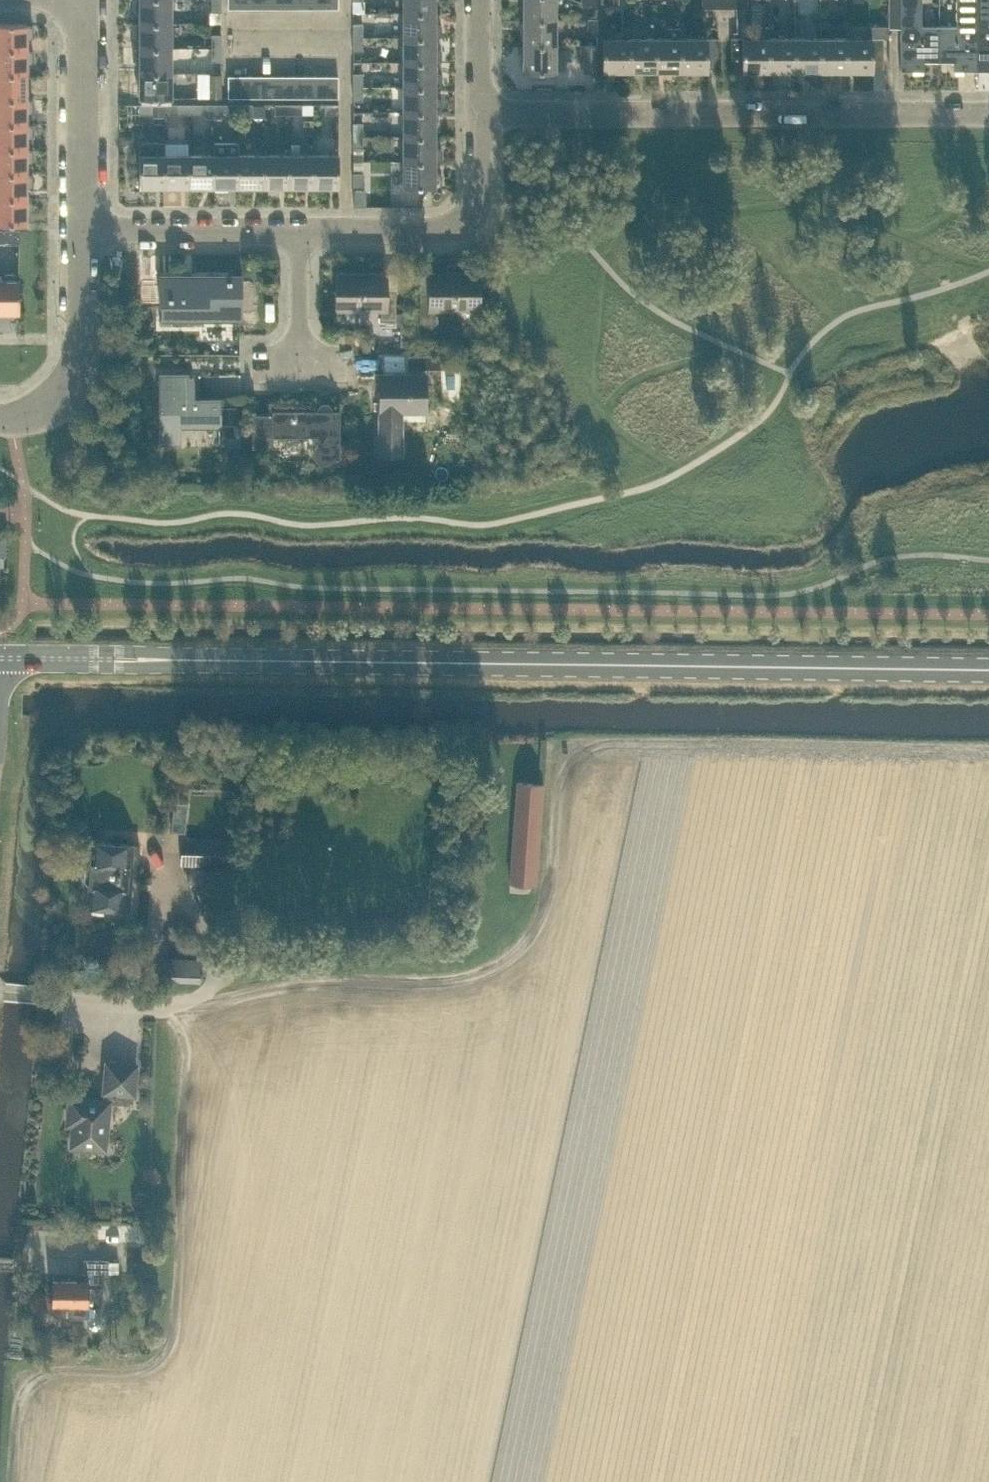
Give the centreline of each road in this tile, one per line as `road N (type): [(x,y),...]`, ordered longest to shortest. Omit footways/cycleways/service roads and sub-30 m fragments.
road 1 (tertiary): [(165,658),(988,669)]
road 2 (residential): [(482,114),(988,113)]
road 3 (residential): [(303,227),(465,222),(479,201),(482,114)]
road 4 (residential): [(0,420),(55,404),(85,369),(84,227)]
road 5 (residential): [(84,227),(84,0)]
road 6 (residential): [(84,227),(303,227)]
road 7 (tertiary): [(0,665),(144,666),(165,658)]
road 8 (tertiary): [(165,658),(0,650)]
road 9 (residential): [(301,364),(303,227)]

